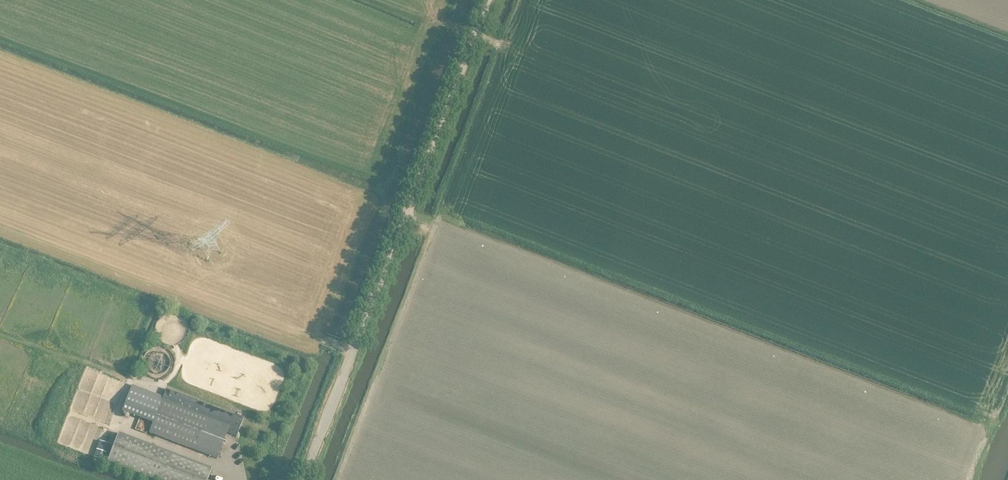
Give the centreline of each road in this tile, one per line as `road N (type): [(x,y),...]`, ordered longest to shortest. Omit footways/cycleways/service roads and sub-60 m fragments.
road 1 (unclassified): [(303,479),(488,0)]

